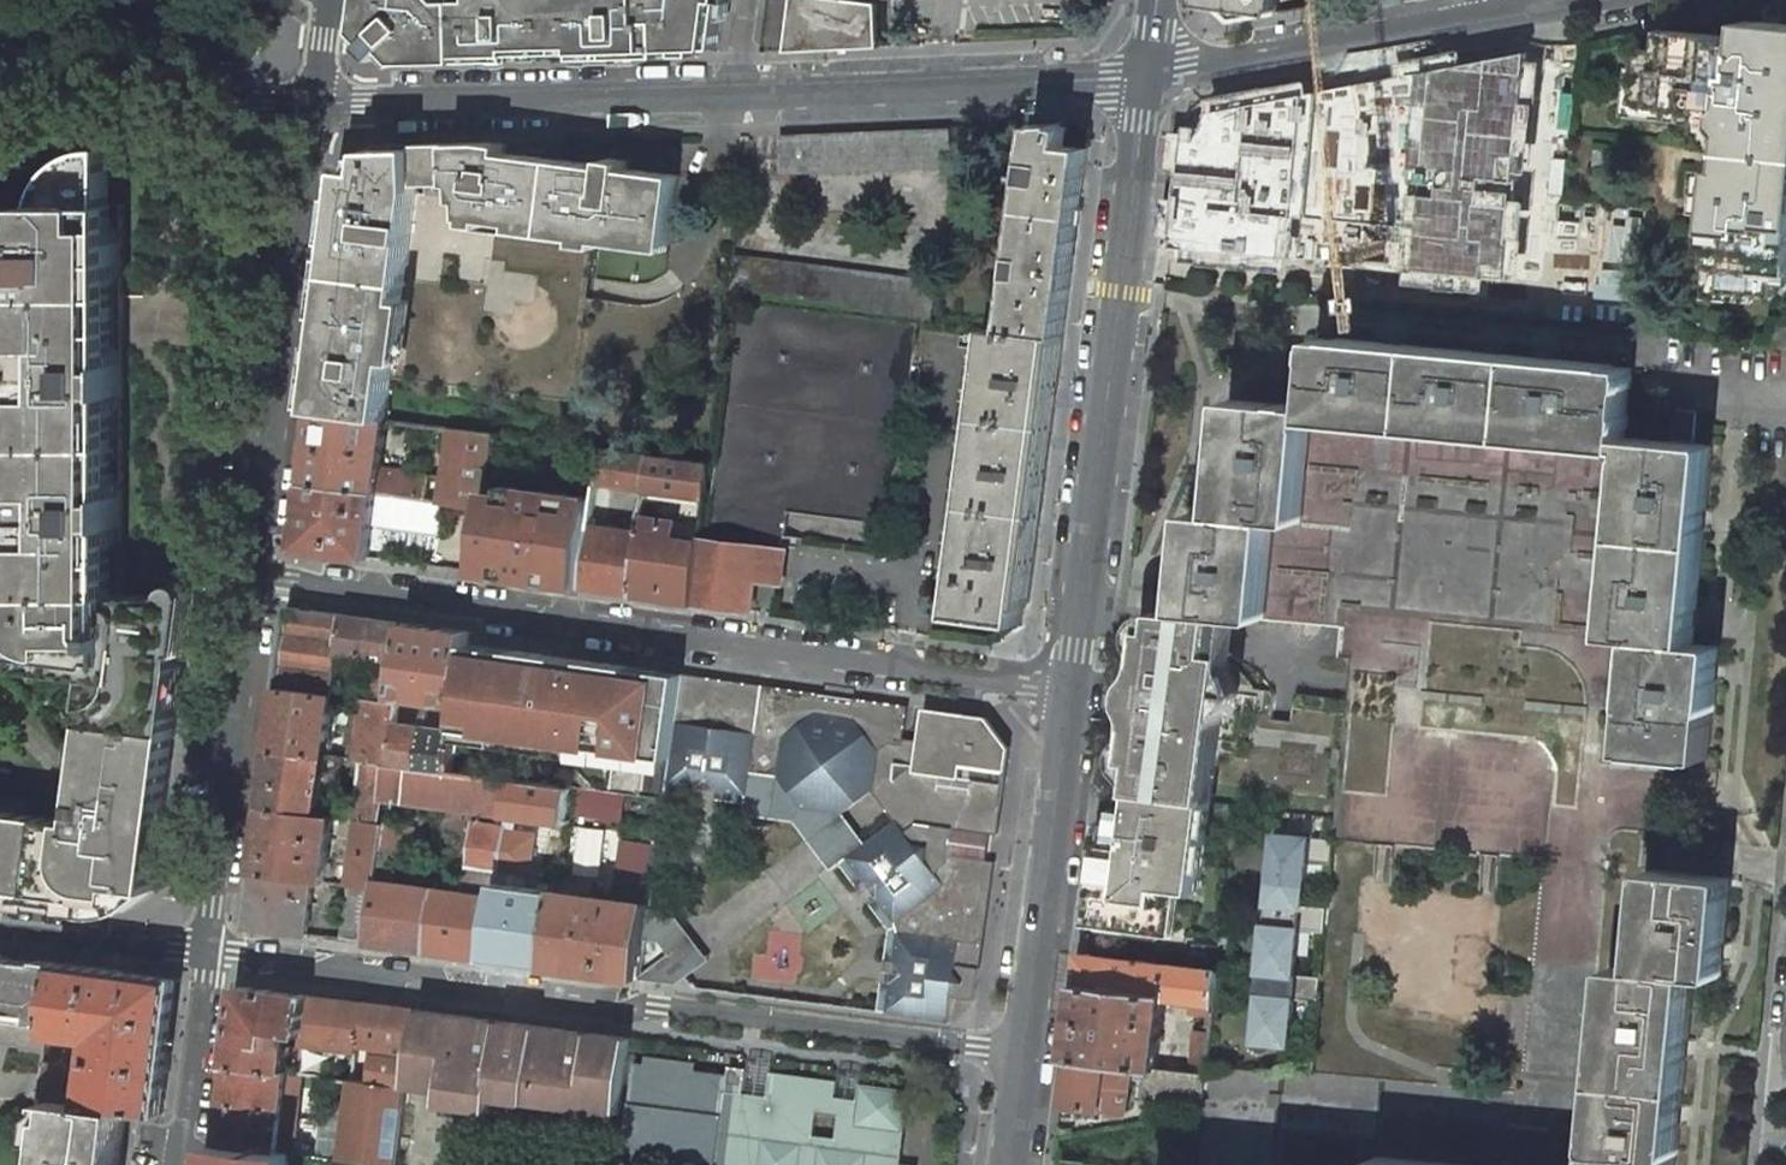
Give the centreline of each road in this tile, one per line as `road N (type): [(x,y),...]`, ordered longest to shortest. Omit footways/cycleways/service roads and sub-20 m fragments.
road 1 (residential): [(312,105),(1148,80)]
road 2 (residential): [(257,580),(1069,700)]
road 3 (residential): [(1069,700),(1148,80)]
road 4 (residential): [(312,105),(257,580)]
road 5 (residential): [(1011,1164),(1069,700)]
road 6 (residential): [(1148,80),(1586,0)]
road 7 (residential): [(257,580),(201,954)]
road 8 (residential): [(0,105),(312,105)]
road 9 (residential): [(201,954),(174,1164)]
road 10 (residential): [(201,954),(0,930)]
road 11 (residential): [(373,979),(201,954)]

